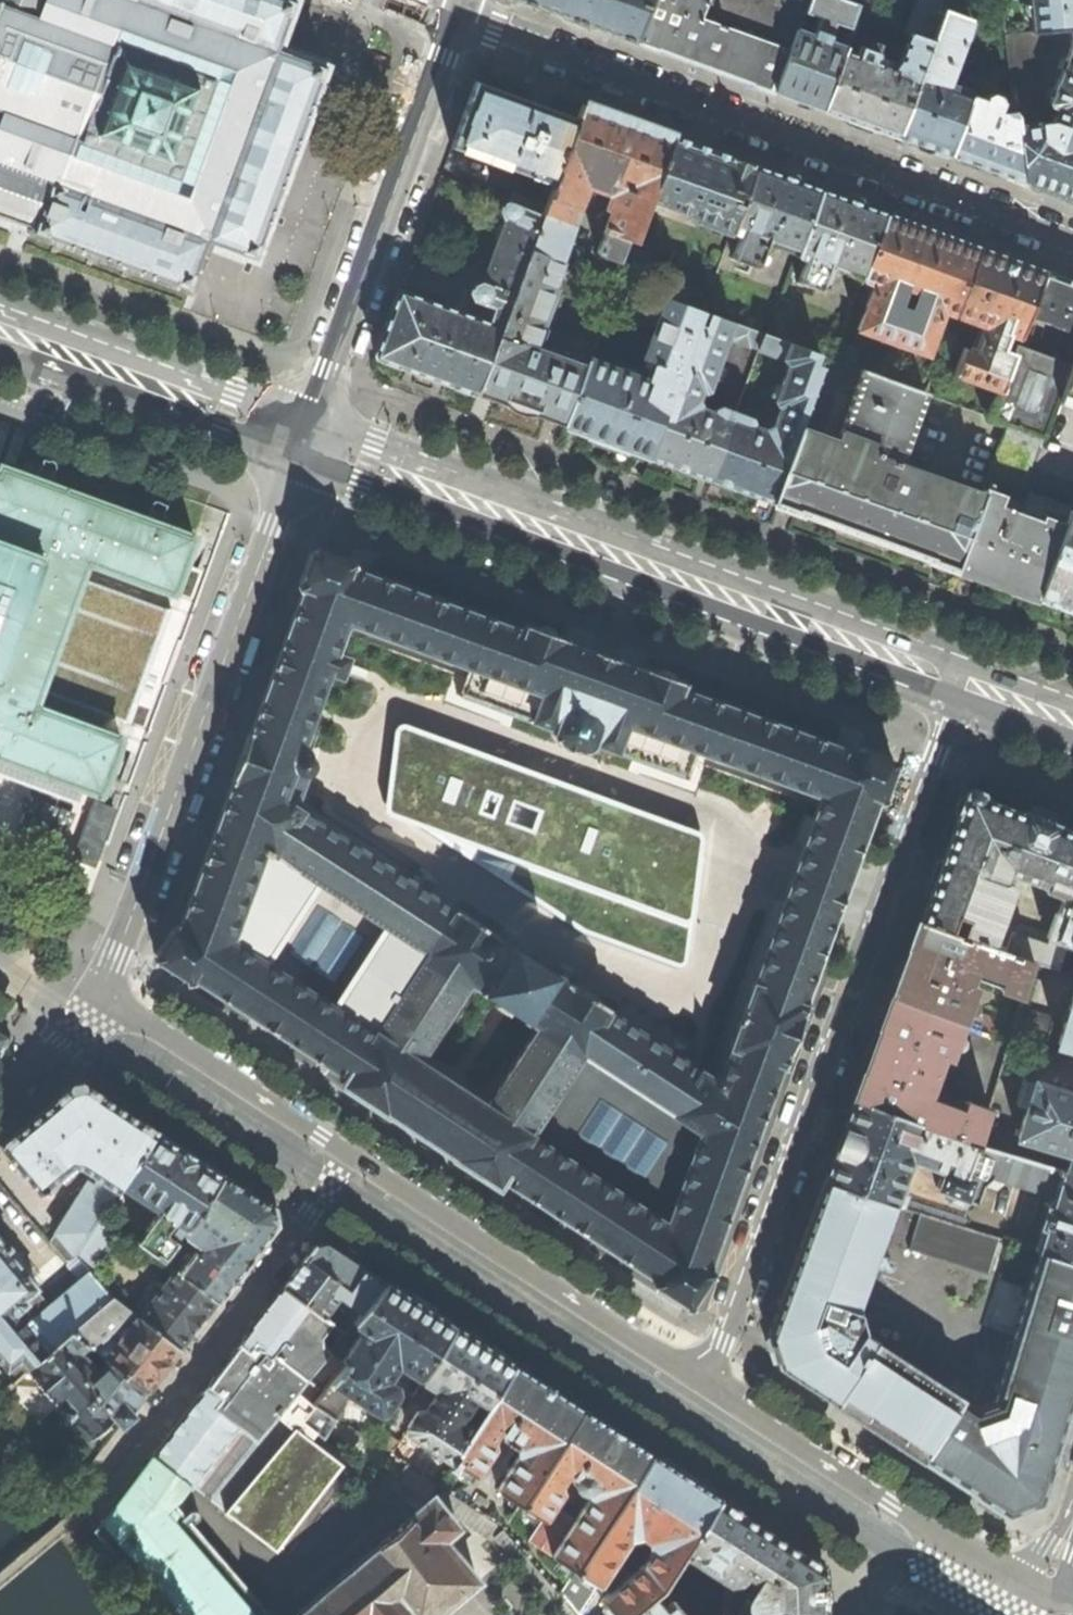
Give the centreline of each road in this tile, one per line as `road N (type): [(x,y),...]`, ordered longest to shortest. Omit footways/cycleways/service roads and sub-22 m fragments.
road 1 (residential): [(707,1385),(962,681)]
road 2 (unclassified): [(100,994),(707,1385)]
road 3 (tertiary): [(962,681),(303,442)]
road 4 (residential): [(458,17),(1072,240)]
road 5 (unclassified): [(100,994),(303,442)]
road 6 (residential): [(303,442),(458,17)]
road 7 (tertiary): [(303,442),(0,332)]
road 8 (unclassified): [(707,1385),(922,1524)]
road 9 (residential): [(100,994),(62,1051),(0,1107)]

